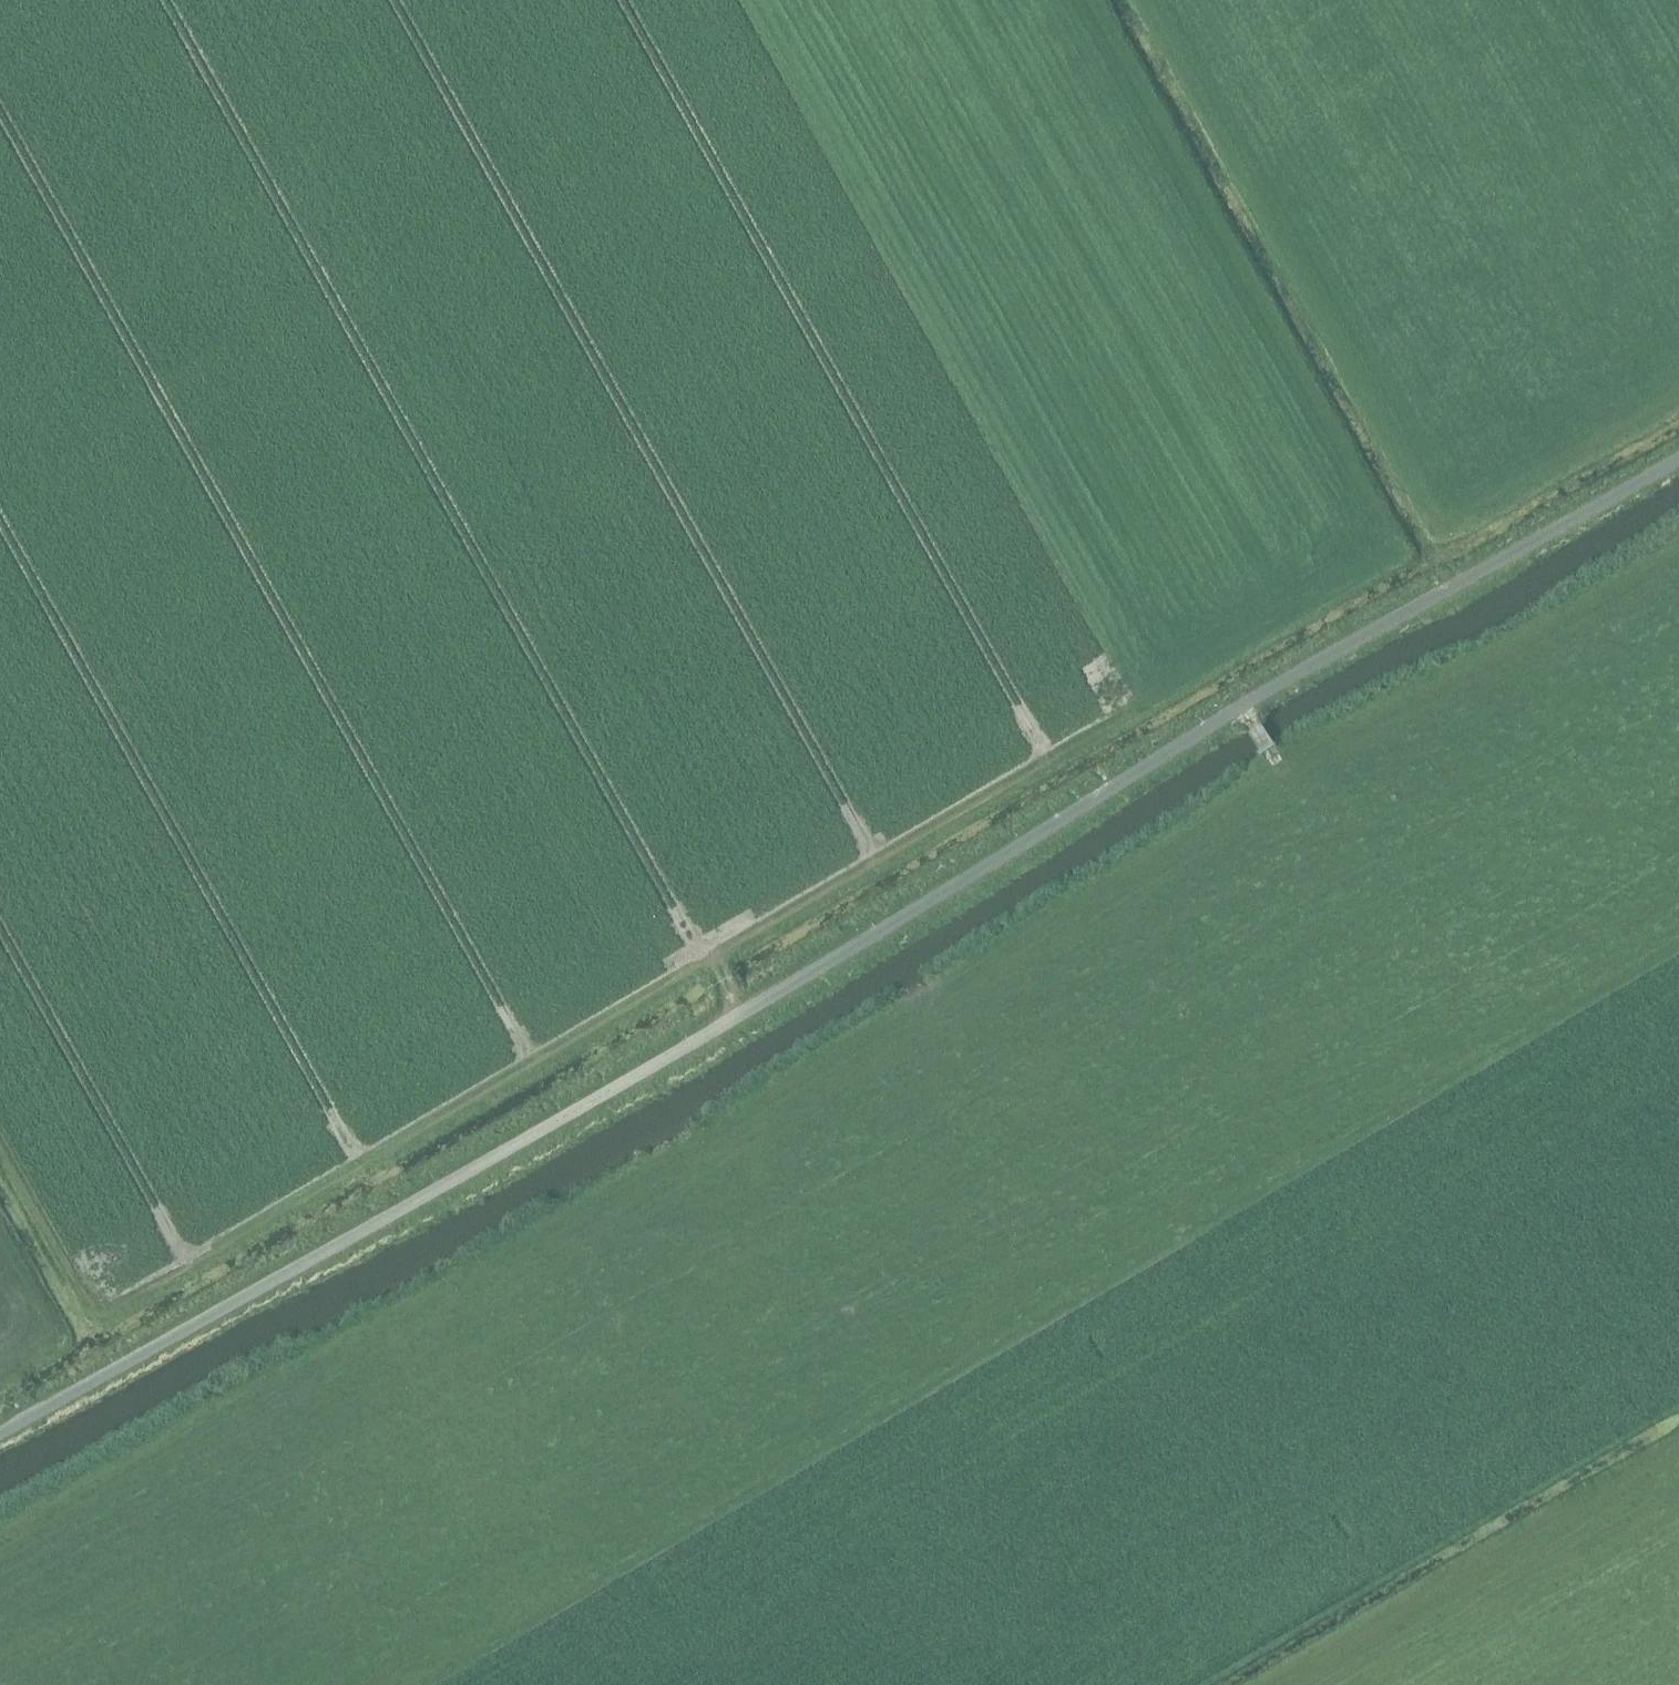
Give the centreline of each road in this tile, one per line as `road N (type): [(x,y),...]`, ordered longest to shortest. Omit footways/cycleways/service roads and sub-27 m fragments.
road 1 (unclassified): [(0,1437),(657,1063),(1678,460)]

